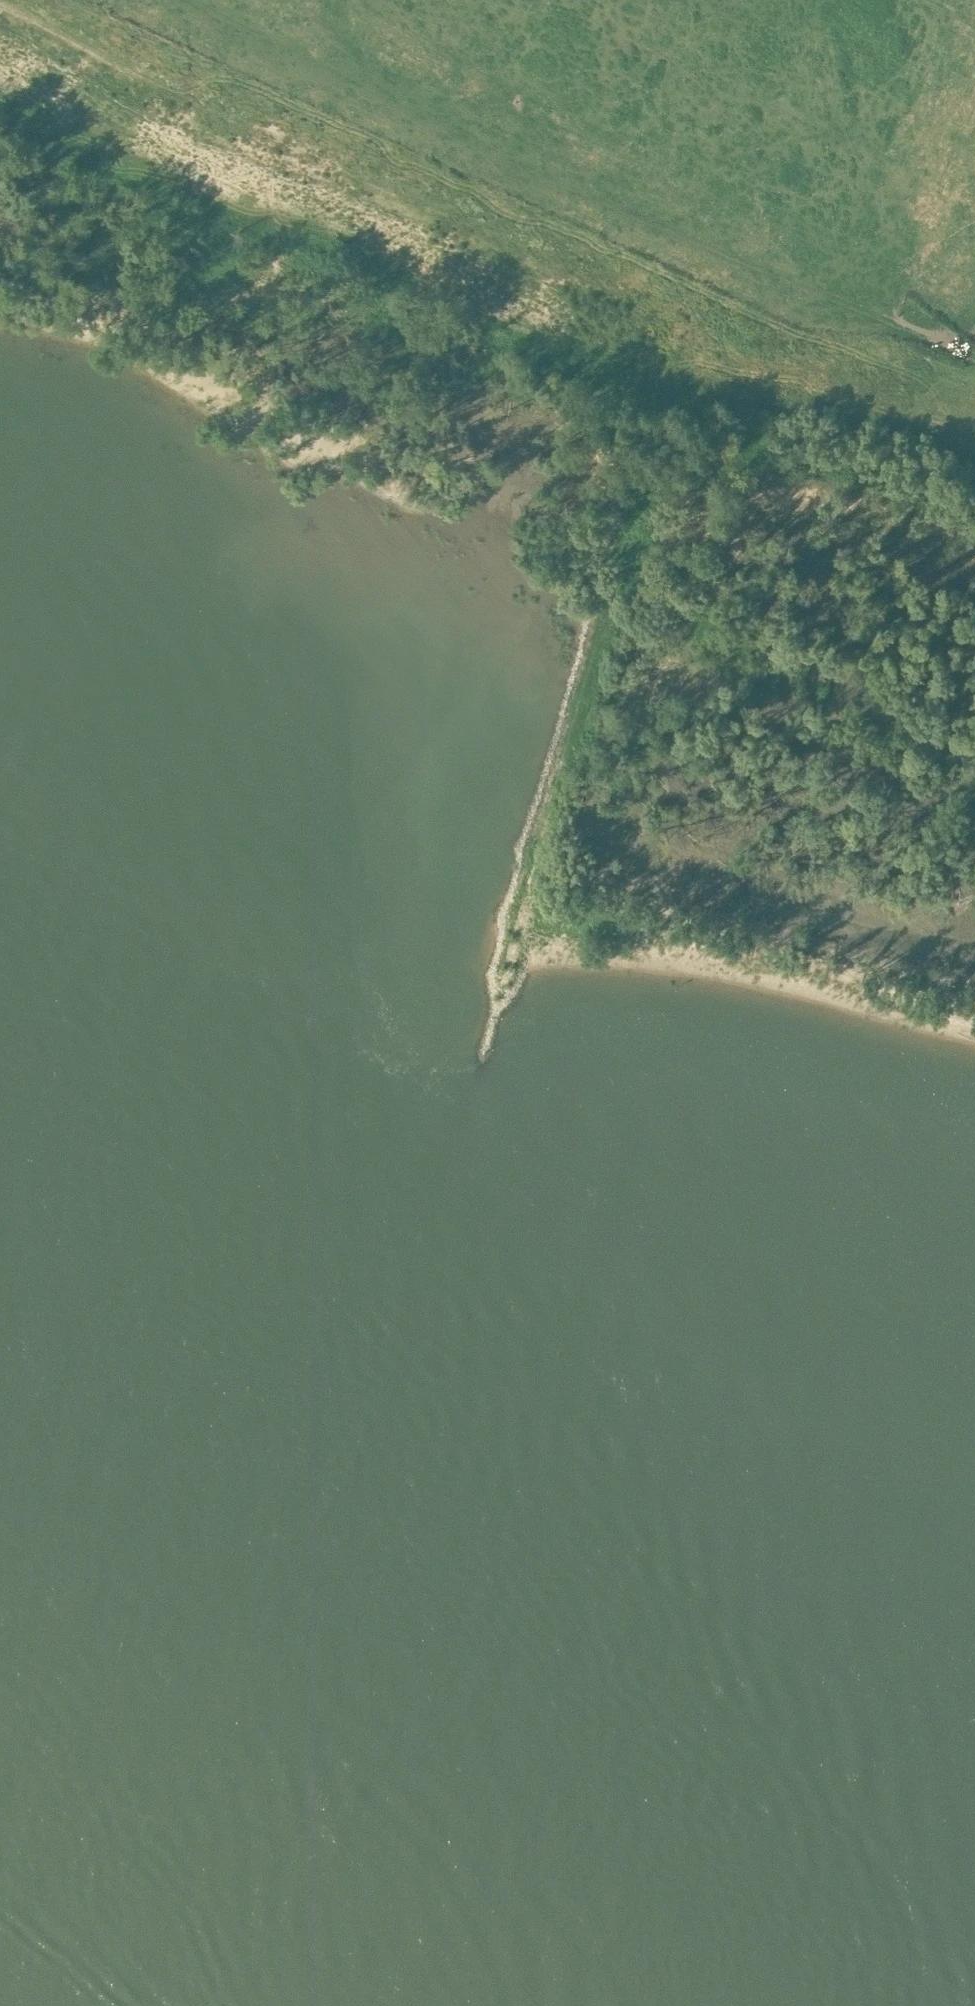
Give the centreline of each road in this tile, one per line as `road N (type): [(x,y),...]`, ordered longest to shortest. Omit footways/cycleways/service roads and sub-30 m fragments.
road 1 (track): [(303,0),(367,85),(614,218),(974,350)]

